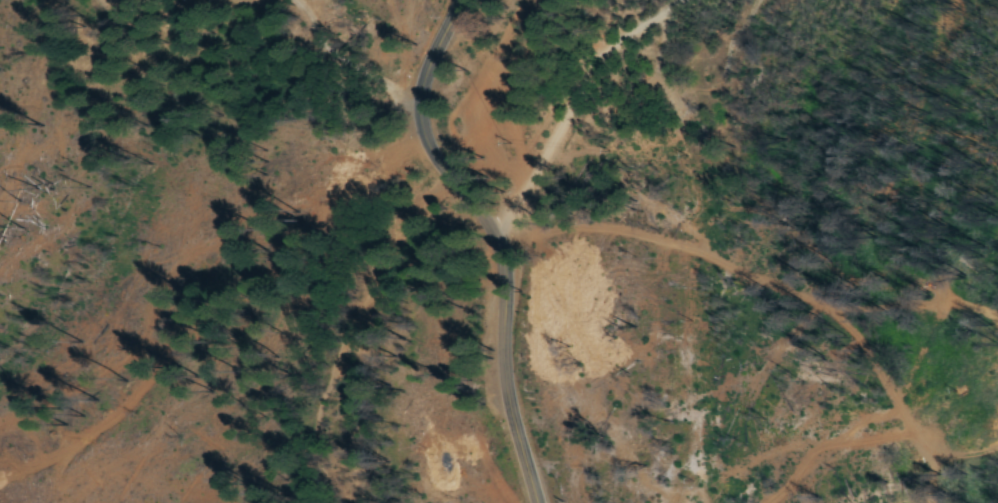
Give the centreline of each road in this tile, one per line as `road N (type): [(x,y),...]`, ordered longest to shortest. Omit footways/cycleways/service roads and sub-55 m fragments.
road 1 (track): [(364,502),(348,385),(375,305),(524,0)]
road 2 (tertiary): [(541,502),(509,400),(506,264),(489,221),(425,133),(427,73),(463,0)]
road 3 (residential): [(848,314),(722,247),(453,179)]
road 4 (residential): [(997,323),(975,297),(848,314),(848,336),(919,425),(964,447),(997,443)]
road 5 (residential): [(684,0),(558,106),(491,116),(453,179)]

